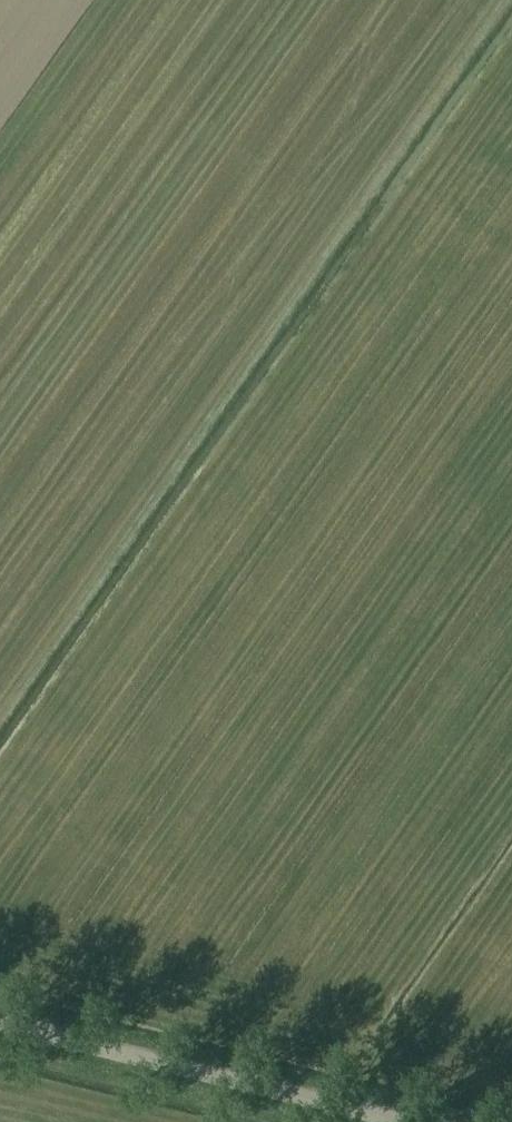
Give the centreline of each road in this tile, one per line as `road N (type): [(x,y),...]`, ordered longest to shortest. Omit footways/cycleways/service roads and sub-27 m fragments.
road 1 (unclassified): [(405,1121),(0,1027)]

